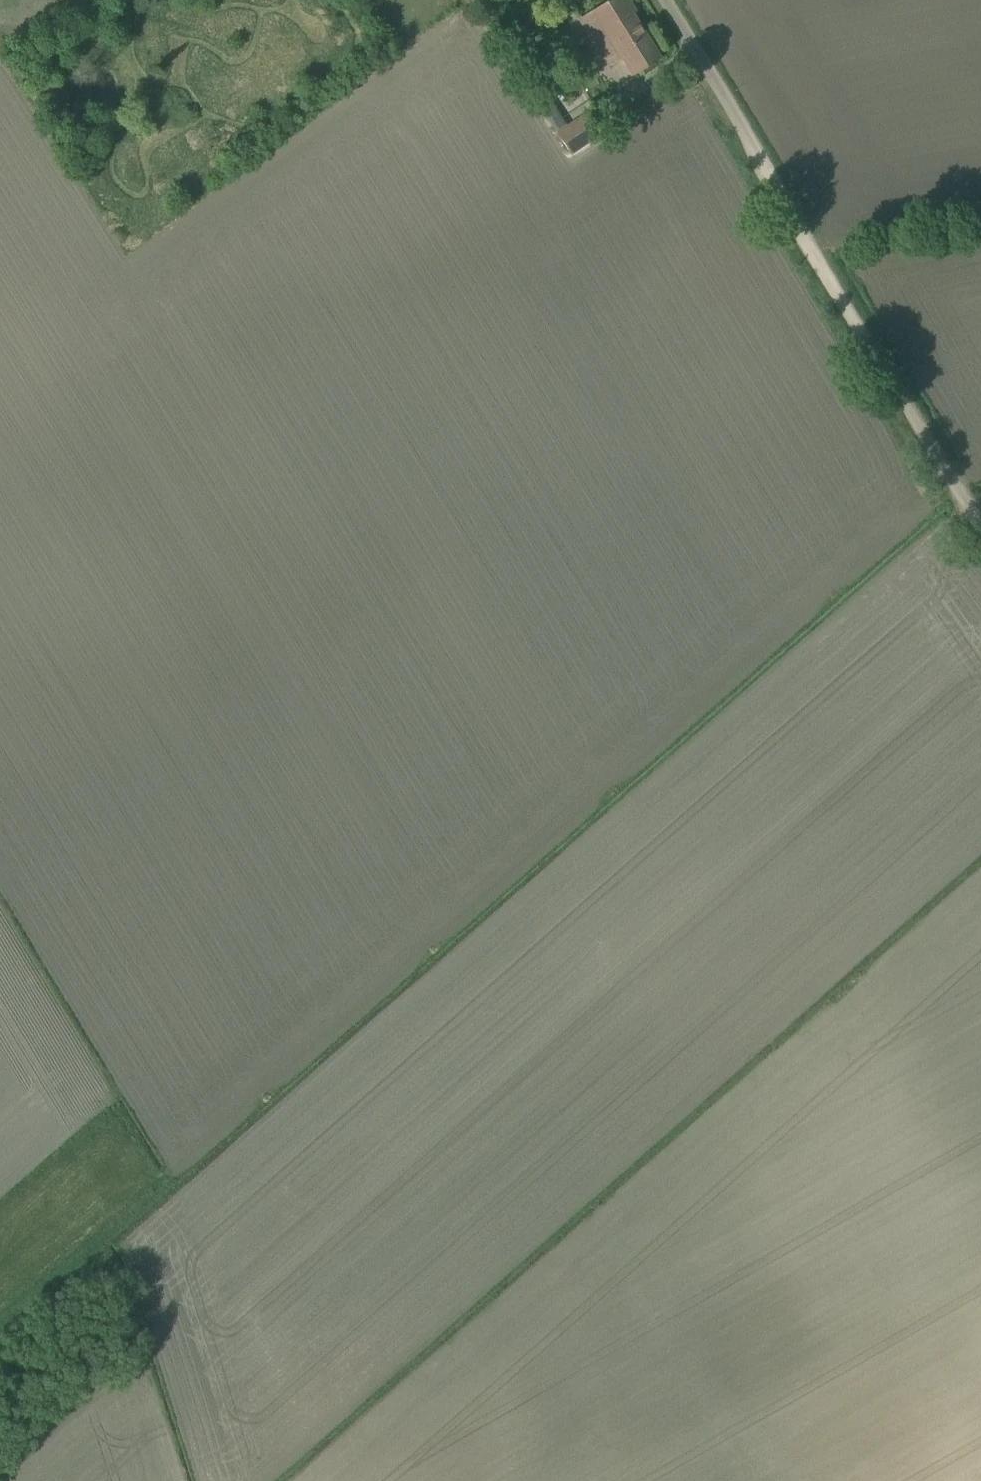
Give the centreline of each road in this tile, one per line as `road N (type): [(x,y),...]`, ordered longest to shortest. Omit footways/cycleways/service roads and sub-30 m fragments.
road 1 (track): [(980,527),(741,138)]
road 2 (unclassified): [(741,138),(659,0)]

